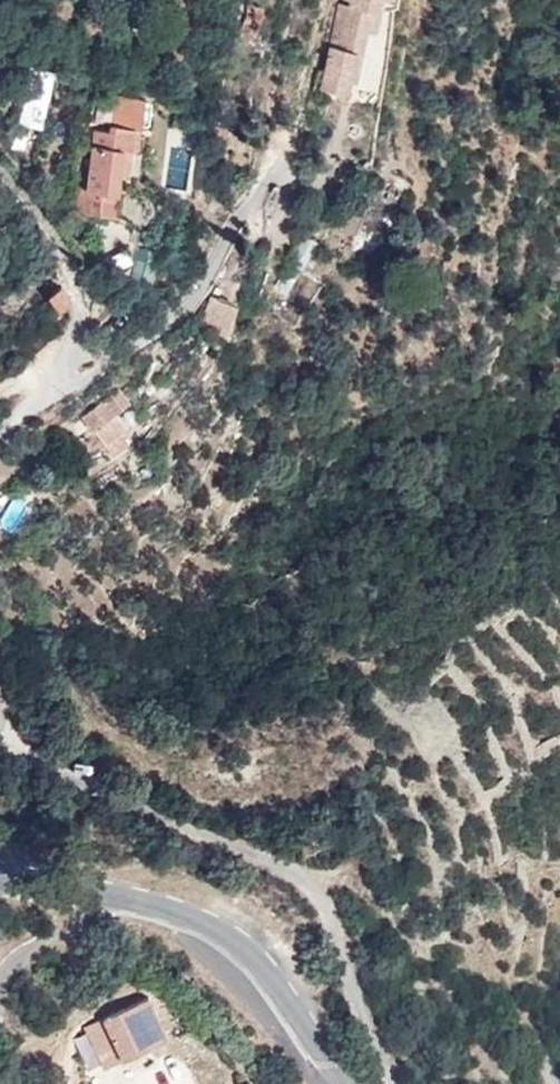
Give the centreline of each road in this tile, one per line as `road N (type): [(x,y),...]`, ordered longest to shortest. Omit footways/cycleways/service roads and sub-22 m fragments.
road 1 (unclassified): [(397,1083),(339,925),(294,876),(83,783),(22,745),(0,673)]
road 2 (tertiary): [(0,878),(161,908),(225,936),(263,971),(348,1083)]
road 3 (unclassified): [(0,407),(73,369),(87,314),(80,281)]

